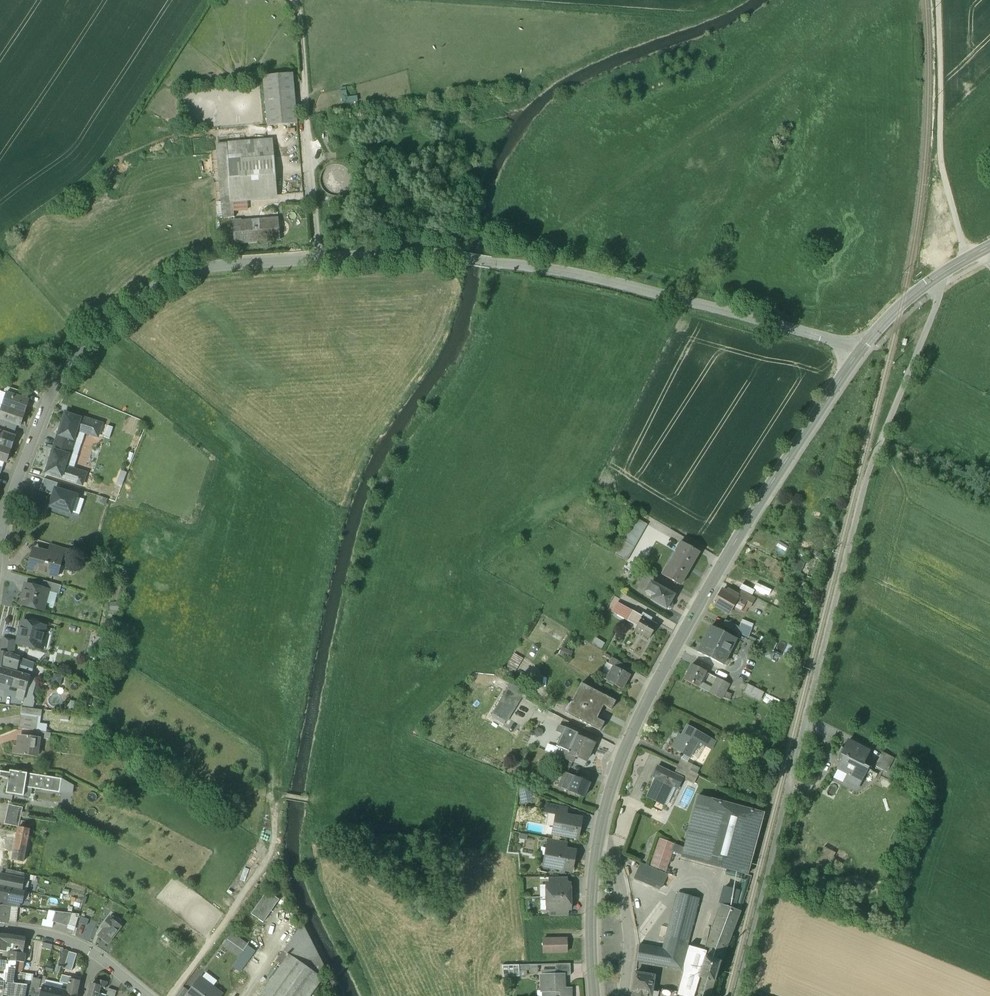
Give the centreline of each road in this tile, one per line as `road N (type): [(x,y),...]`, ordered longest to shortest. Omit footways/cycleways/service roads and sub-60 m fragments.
road 1 (residential): [(940,288),(871,466),(736,995)]
road 2 (tertiary): [(594,995),(594,878),(621,758),(719,568),(860,351)]
road 3 (residential): [(860,351),(592,277),(458,257)]
road 4 (unclassified): [(458,257),(318,258),(183,273),(152,288),(83,348)]
road 5 (track): [(966,260),(939,140),(937,0)]
road 6 (track): [(318,258),(296,0)]
road 7 (track): [(341,817),(308,800),(275,797),(272,850),(200,956)]
road 8 (residential): [(83,348),(53,388),(0,528)]
road 9 (tertiary): [(860,351),(919,290),(989,247)]

